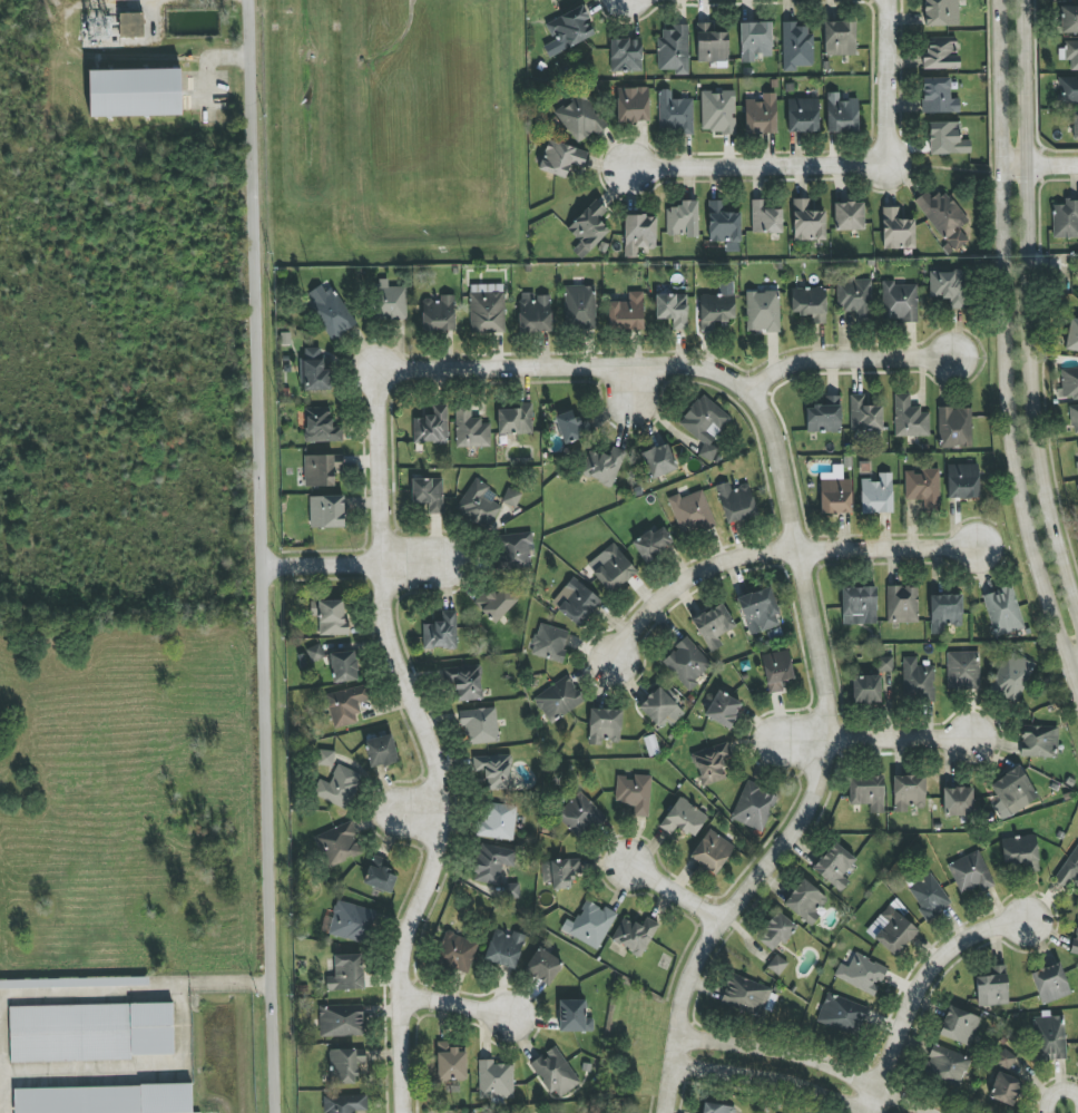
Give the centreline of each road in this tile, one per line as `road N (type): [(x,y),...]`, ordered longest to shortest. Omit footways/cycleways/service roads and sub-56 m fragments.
road 1 (residential): [(247,0),(275,1112)]
road 2 (residential): [(673,1112),(702,961),(803,824),(827,729),(773,430),(753,394)]
road 3 (residential): [(407,1112),(404,948),(438,852),(442,803),(384,603),(385,404)]
road 4 (tertiary): [(998,0),(1011,417),(1037,558),(1077,695)]
road 5 (tertiary): [(1077,606),(1043,473),(1032,369),(1028,0)]
road 6 (residential): [(982,540),(759,554),(718,564),(672,588),(609,667)]
road 7 (residential): [(886,0),(890,117),(878,155),(847,166),(627,172)]
road 8 (residential): [(385,404),(392,377),(427,360),(686,368),(715,371),(753,394)]
road 9 (residential): [(1058,911),(997,919),(955,944),(927,984),(873,1112)]
road 10 (residential): [(751,729),(973,731)]
road 11 (residential): [(682,1057),(793,1074),(887,1112)]
road 12 (residential): [(753,394),(794,362),(951,350)]
road 13 (residential): [(431,564),(261,572)]

